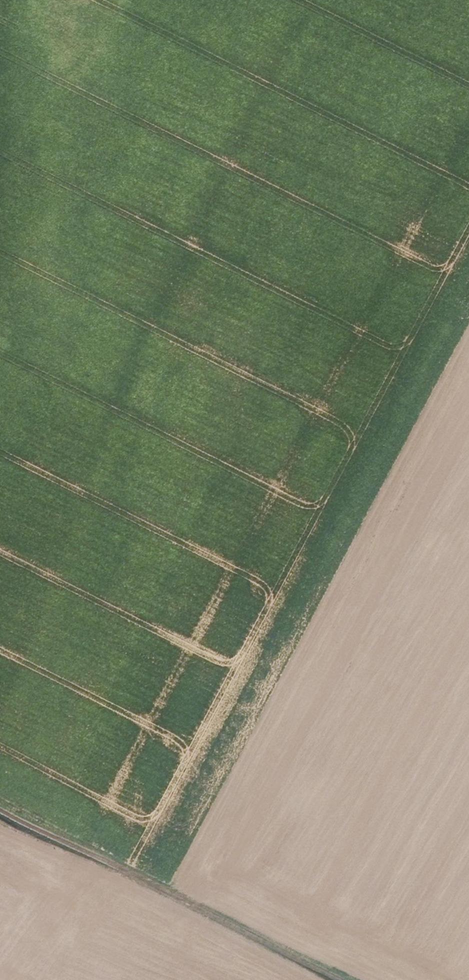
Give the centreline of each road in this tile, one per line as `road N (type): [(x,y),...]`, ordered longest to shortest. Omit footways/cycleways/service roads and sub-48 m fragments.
road 1 (track): [(0,804),(351,979)]

